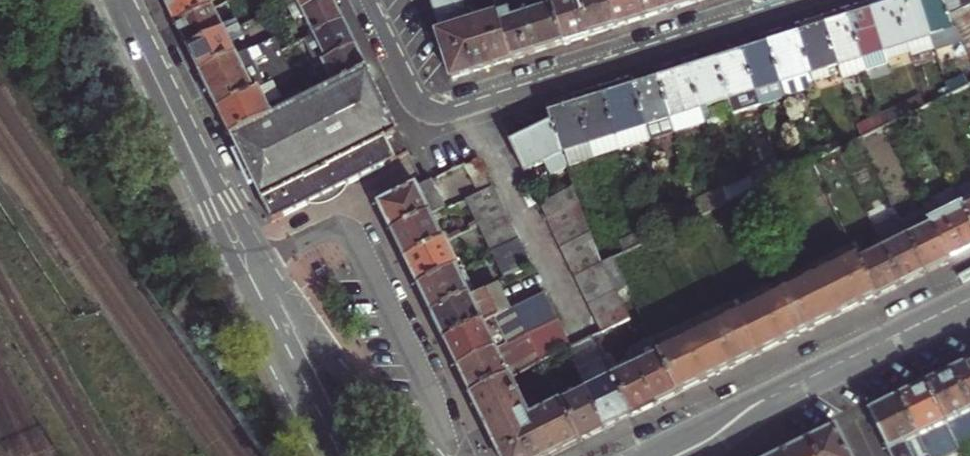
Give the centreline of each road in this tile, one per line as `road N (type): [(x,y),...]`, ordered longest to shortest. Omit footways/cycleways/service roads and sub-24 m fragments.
road 1 (residential): [(371,0),(429,110),(776,0)]
road 2 (residential): [(434,455),(429,403),(351,232),(326,228),(262,262)]
road 3 (tertiary): [(677,455),(756,404),(969,299)]
road 4 (tertiary): [(116,0),(240,276)]
road 5 (tertiary): [(262,262),(120,0)]
road 6 (tertiary): [(427,455),(313,341),(262,262)]
road 7 (tertiary): [(240,276),(311,404)]

